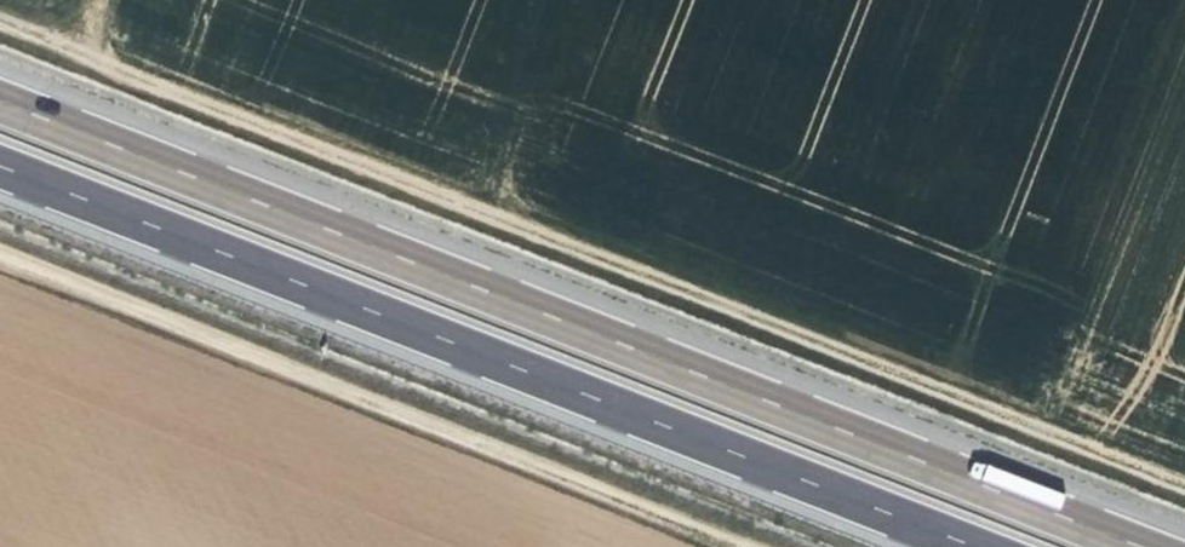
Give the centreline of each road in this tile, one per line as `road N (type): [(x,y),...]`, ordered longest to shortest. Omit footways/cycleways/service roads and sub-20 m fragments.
road 1 (track): [(0,17),(1184,478)]
road 2 (primary): [(1147,546),(0,101)]
road 3 (primary): [(0,168),(973,546)]
road 4 (track): [(747,546),(0,256)]

